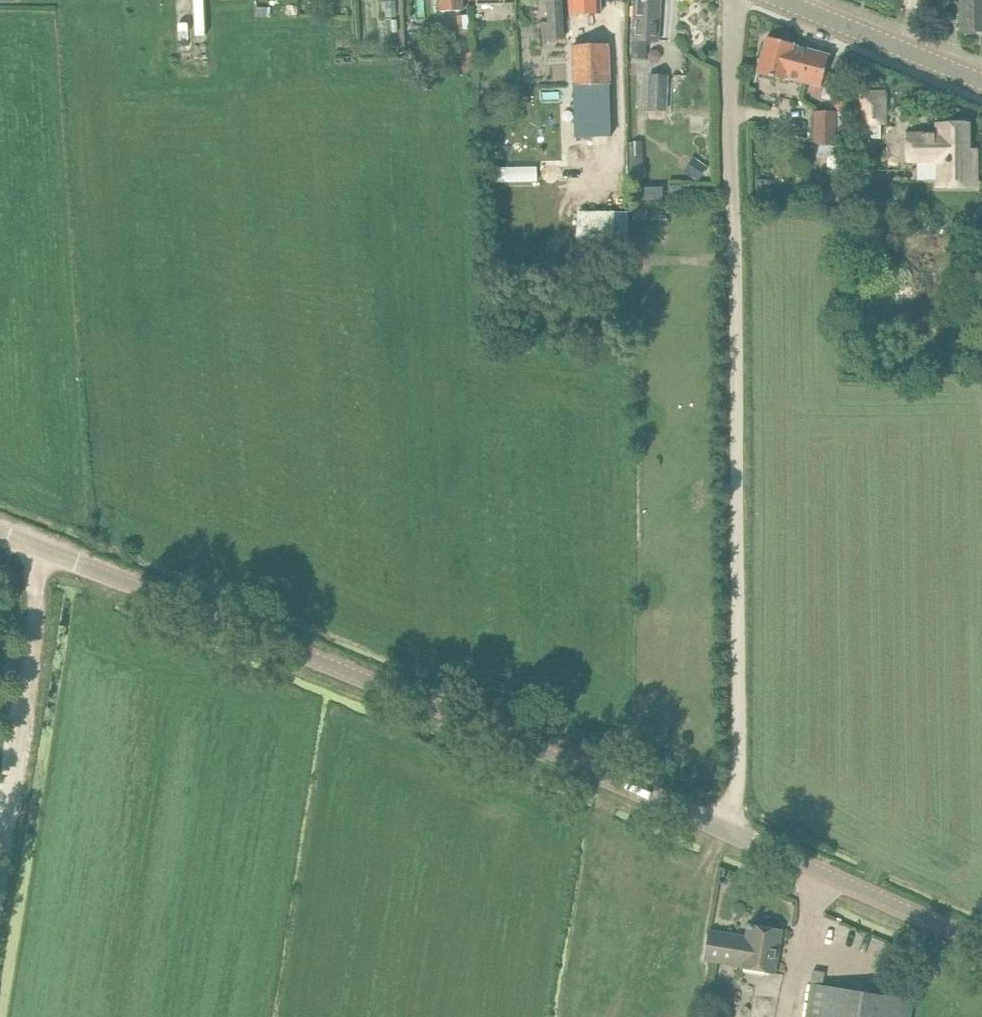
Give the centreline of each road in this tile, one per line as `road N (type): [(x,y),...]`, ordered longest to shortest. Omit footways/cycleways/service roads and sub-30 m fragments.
road 1 (unclassified): [(981,943),(511,737),(40,549)]
road 2 (track): [(720,828),(735,786),(734,229)]
road 3 (track): [(0,823),(40,549)]
road 4 (unclassified): [(734,229),(735,0)]
road 5 (tertiary): [(981,80),(786,0)]

